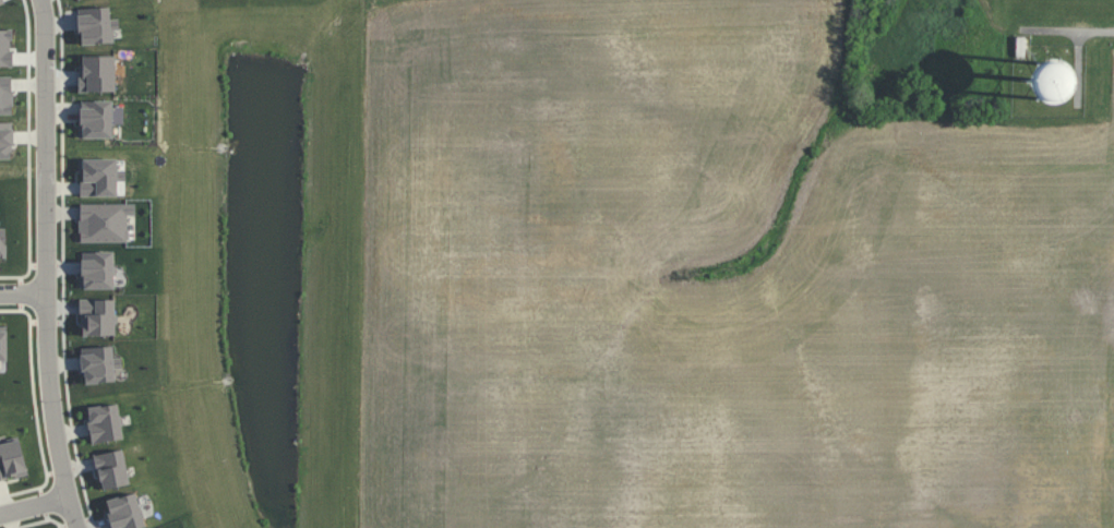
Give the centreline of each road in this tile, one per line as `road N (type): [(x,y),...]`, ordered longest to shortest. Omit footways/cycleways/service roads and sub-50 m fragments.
road 1 (residential): [(77,527),(45,386),(35,0)]

